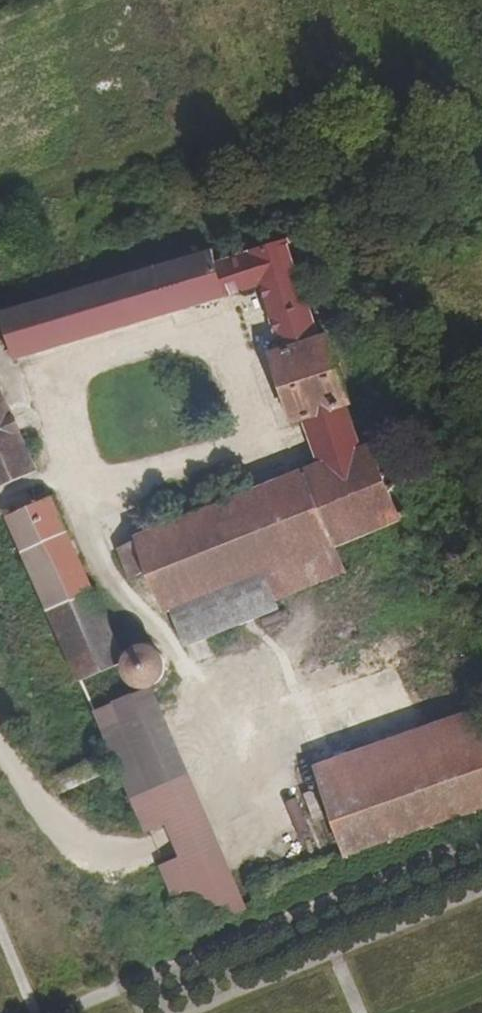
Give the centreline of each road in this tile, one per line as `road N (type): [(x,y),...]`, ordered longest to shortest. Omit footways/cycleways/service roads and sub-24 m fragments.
road 1 (track): [(460,90),(363,84),(0,195)]

